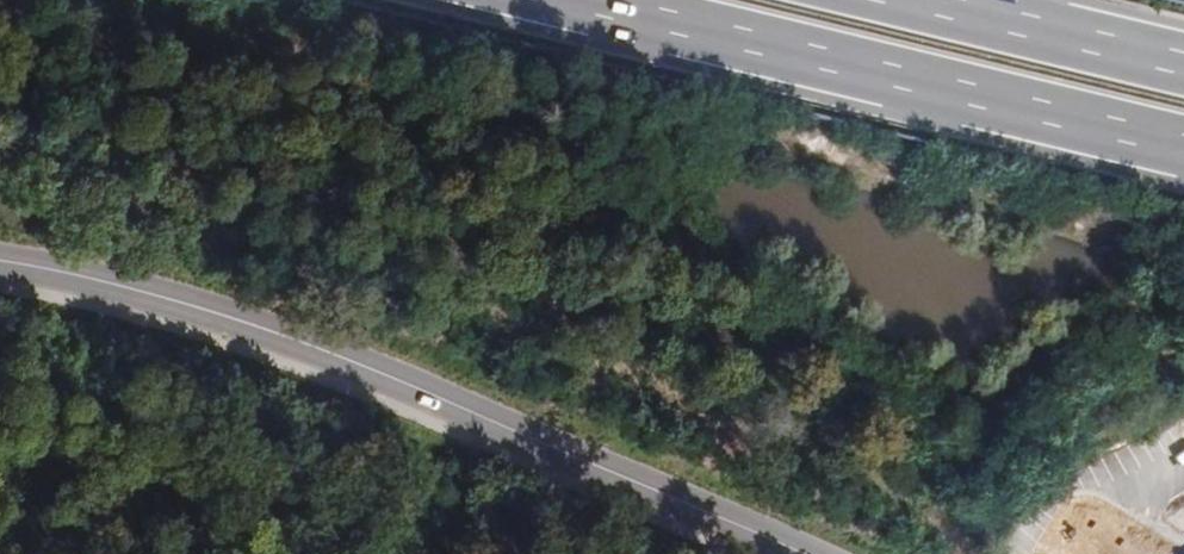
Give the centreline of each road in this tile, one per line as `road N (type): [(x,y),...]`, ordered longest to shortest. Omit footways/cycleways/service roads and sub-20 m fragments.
road 1 (secondary): [(799,553),(321,349),(163,296),(0,262)]
road 2 (trunk): [(607,0),(1183,143)]
road 3 (trunk): [(1183,59),(954,0)]

